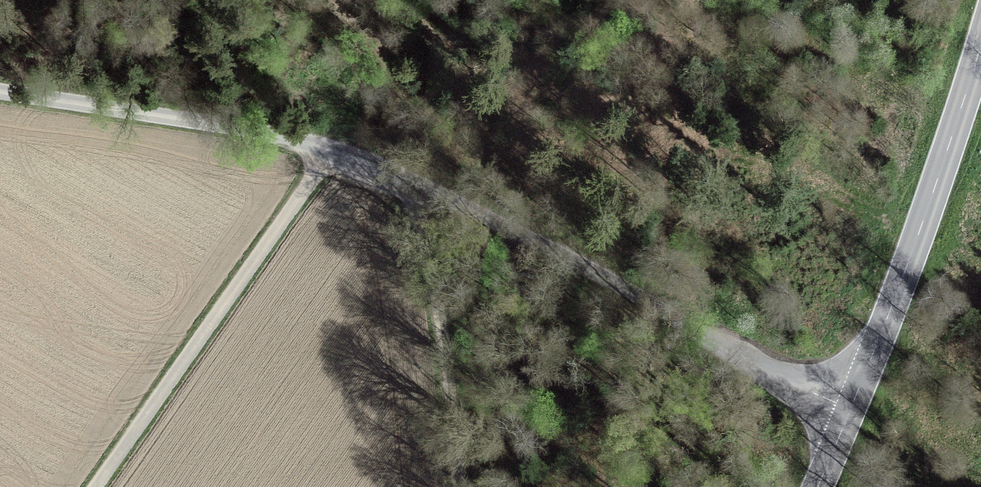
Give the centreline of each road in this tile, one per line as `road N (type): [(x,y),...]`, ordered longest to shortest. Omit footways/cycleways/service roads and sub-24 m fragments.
road 1 (track): [(425,189),(853,409)]
road 2 (tertiary): [(819,486),(980,70)]
road 3 (track): [(0,87),(335,149),(425,189)]
road 4 (track): [(95,486),(335,149)]
road 5 (track): [(425,189),(465,486)]

